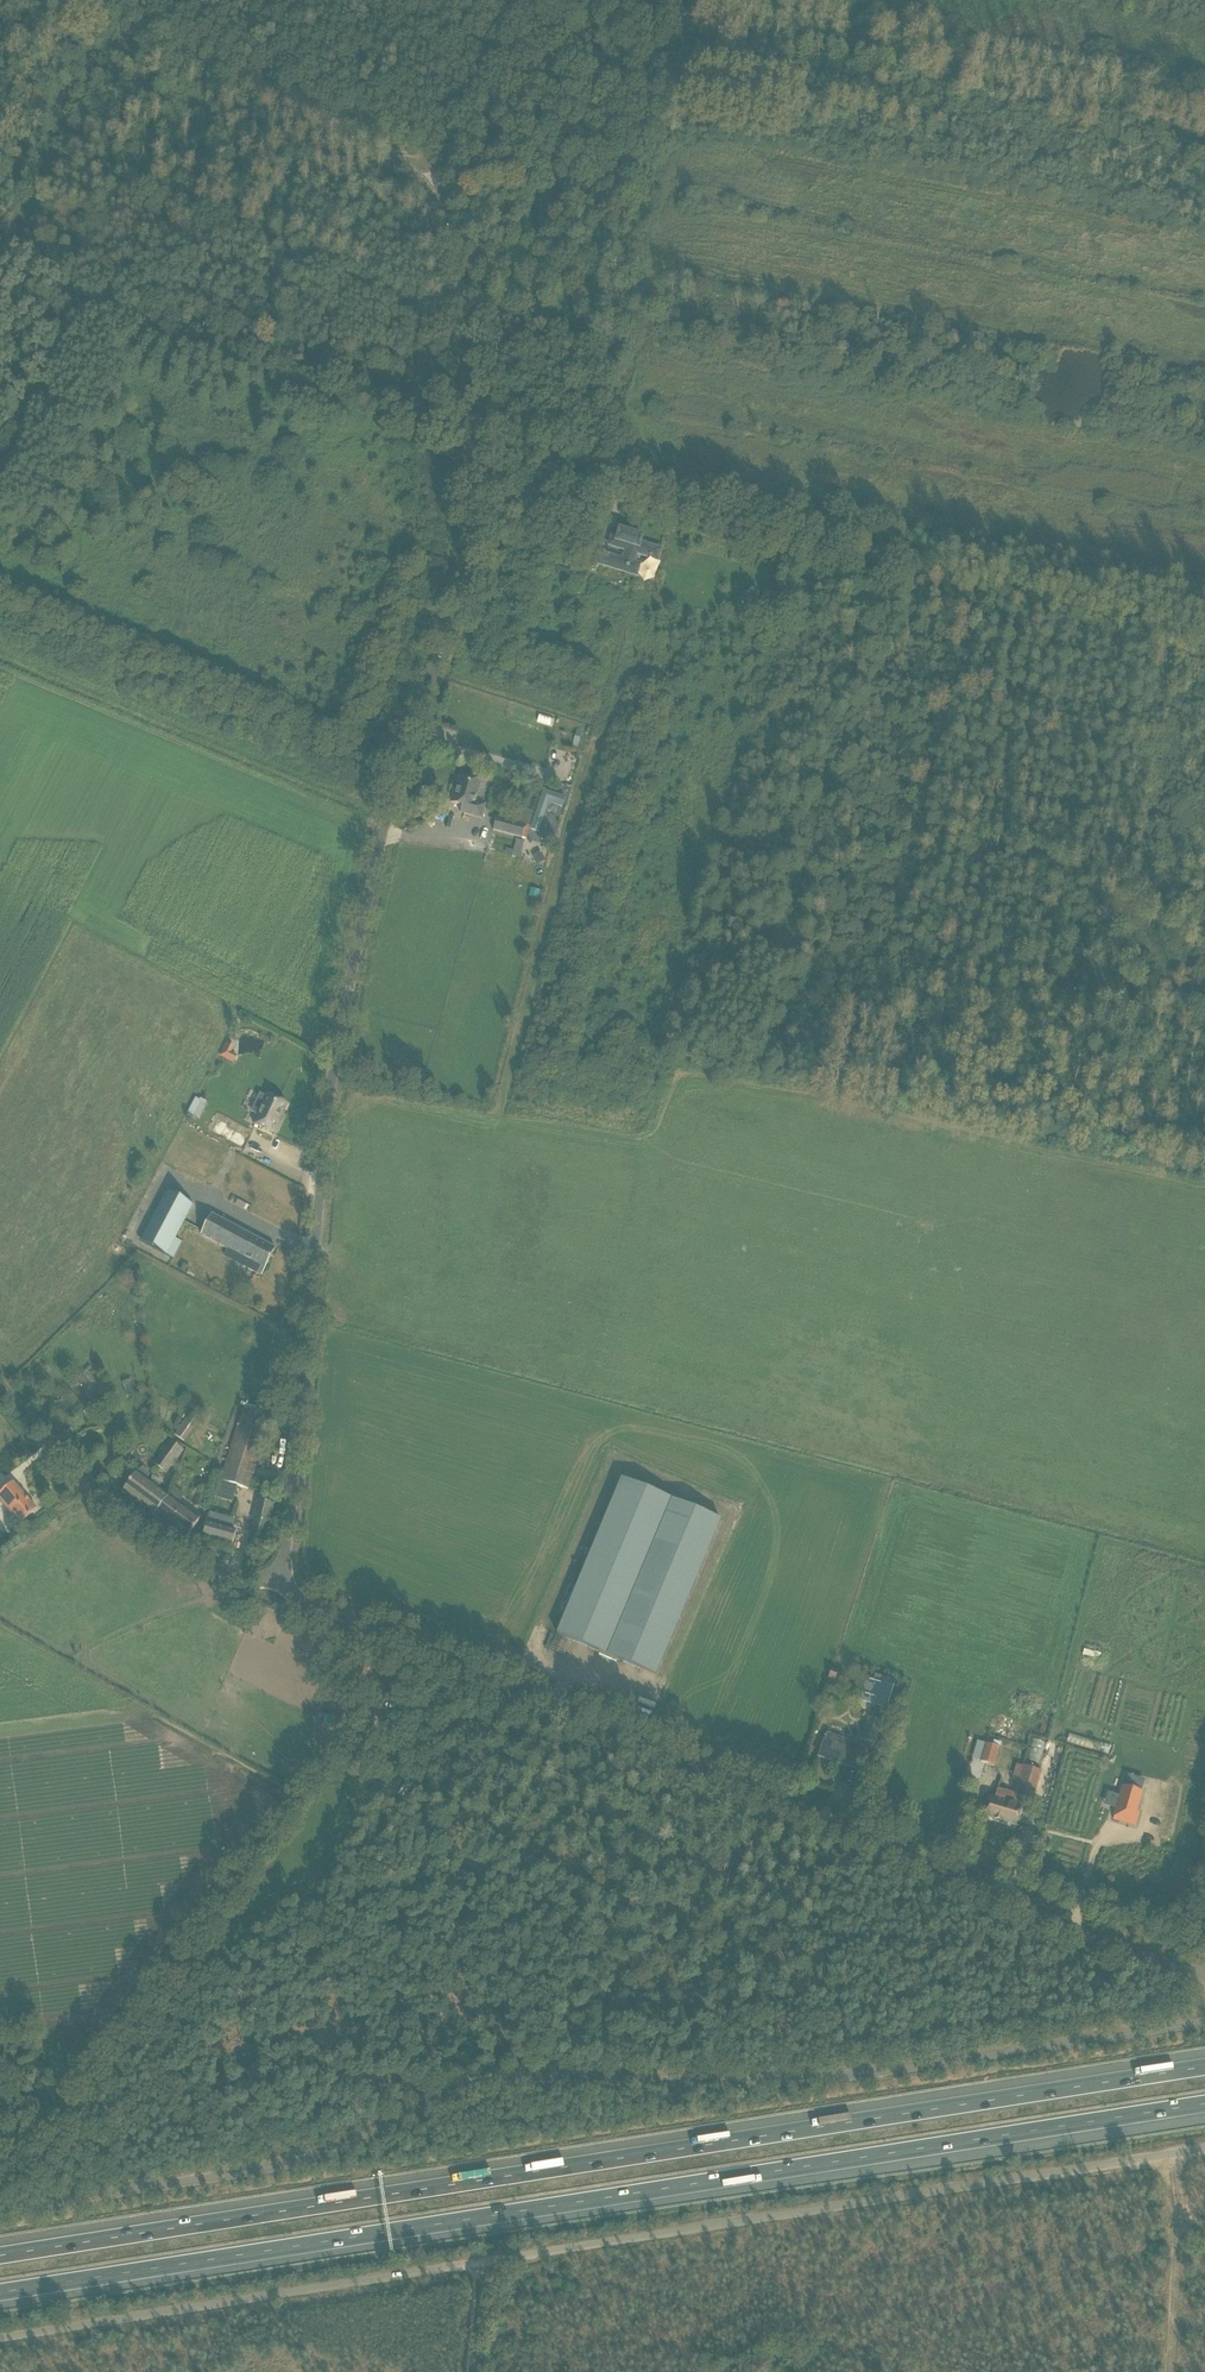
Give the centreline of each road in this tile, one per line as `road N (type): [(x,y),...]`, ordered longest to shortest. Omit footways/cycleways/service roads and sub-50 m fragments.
road 1 (unclassified): [(287,1594),(284,1560),(340,1025),(405,744),(471,572),(473,495),(453,248),(423,185),(379,146),(39,0)]
road 2 (unclassified): [(1204,2021),(801,2080),(490,2079),(303,2159),(0,2211)]
road 3 (motorway): [(1204,2066),(0,2255)]
road 4 (motorway): [(0,2292),(1204,2104)]
road 5 (unclassified): [(0,2336),(1142,2156)]
road 6 (unclassified): [(1204,1972),(1033,1910),(287,1594)]
road 7 (track): [(470,448),(874,551)]
road 8 (unclassified): [(287,1594),(141,1530),(47,1439)]
road 9 (track): [(1167,2152),(1179,2222),(1171,2371)]
road 10 (track): [(531,56),(423,185)]

